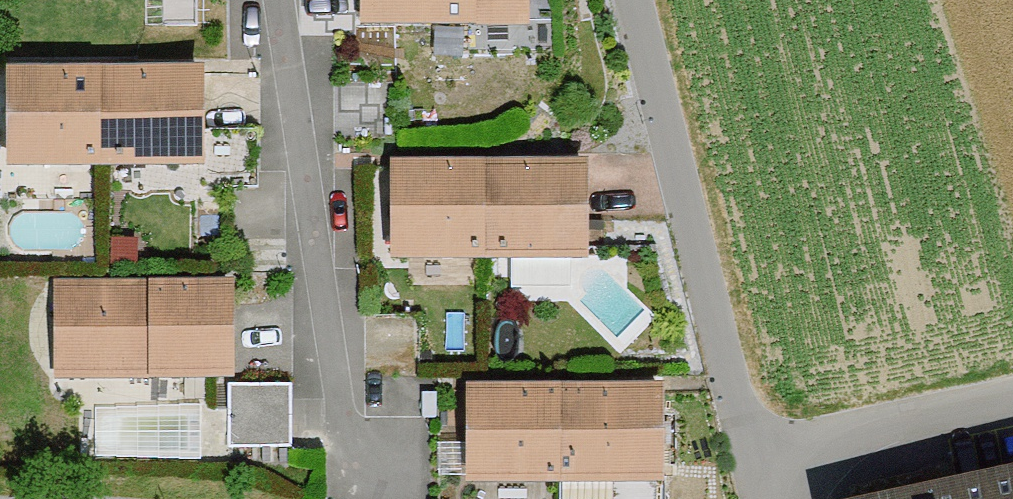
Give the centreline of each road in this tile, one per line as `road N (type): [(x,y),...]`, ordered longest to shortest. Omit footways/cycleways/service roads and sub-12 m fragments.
road 1 (residential): [(283,0),(345,485)]
road 2 (residential): [(765,458),(637,0)]
road 3 (residential): [(765,458),(1012,406)]

